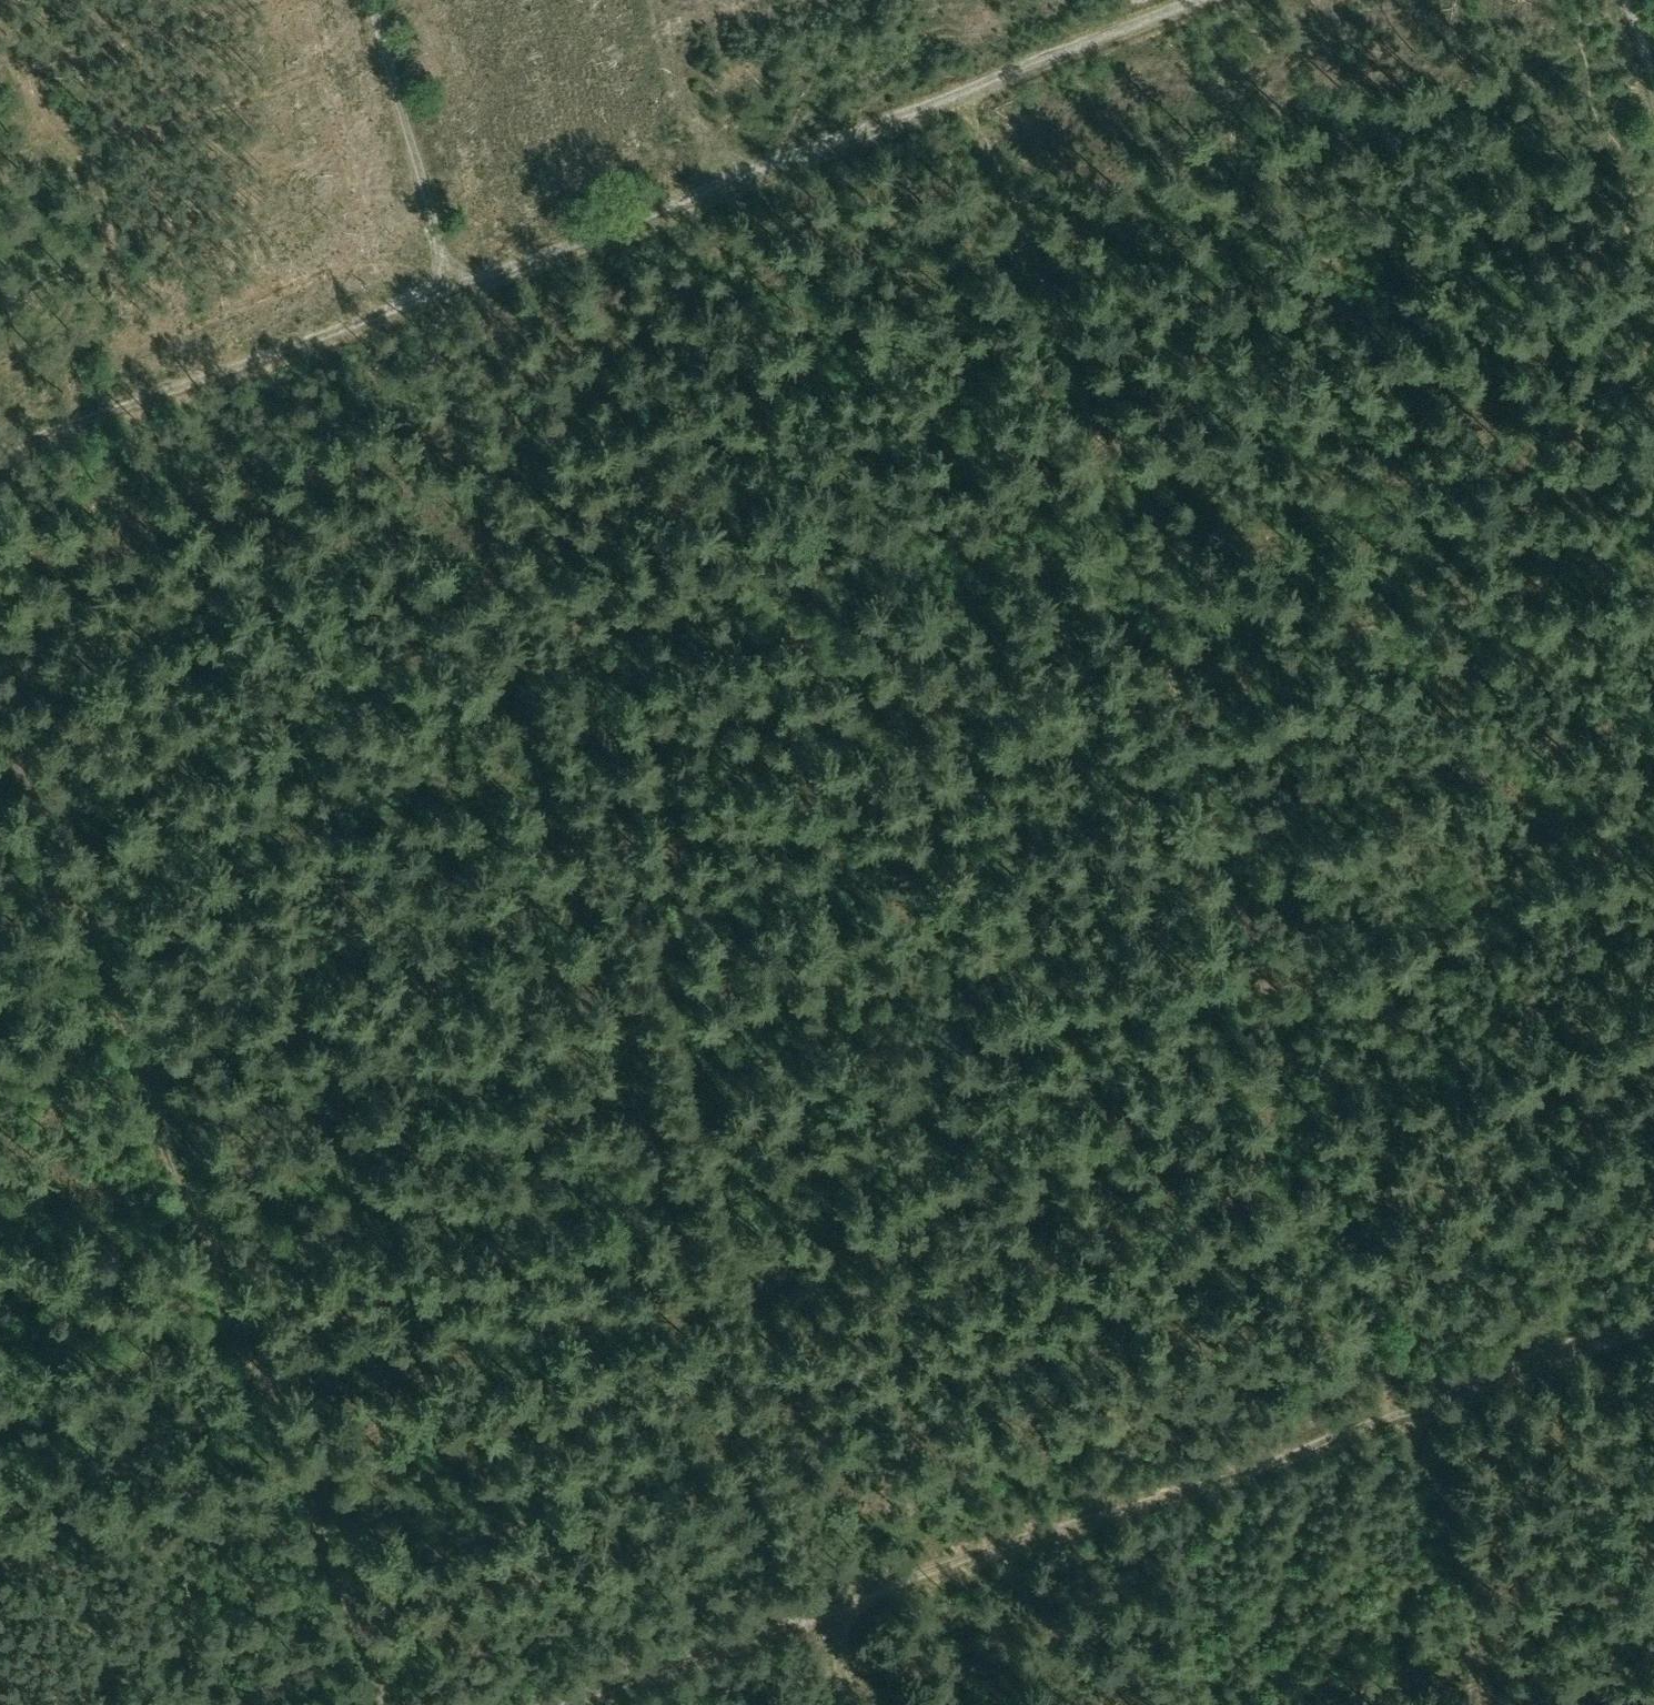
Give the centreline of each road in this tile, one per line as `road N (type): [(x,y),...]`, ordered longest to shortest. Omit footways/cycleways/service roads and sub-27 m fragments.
road 1 (track): [(1210,0),(451,296),(0,457)]
road 2 (track): [(1653,1331),(604,1704)]
road 3 (track): [(0,707),(387,1704)]
road 4 (track): [(368,0),(451,296)]

